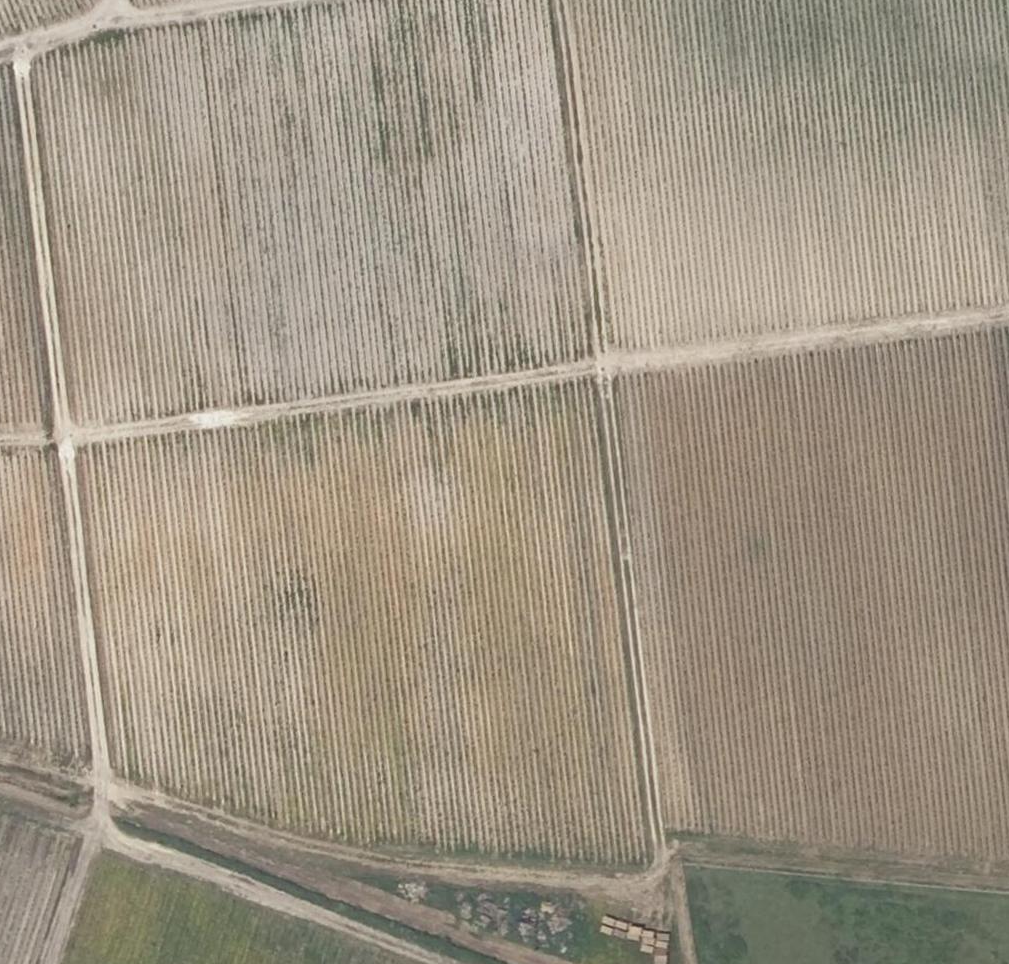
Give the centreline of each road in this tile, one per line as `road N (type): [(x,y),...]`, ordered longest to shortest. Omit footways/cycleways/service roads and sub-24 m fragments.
road 1 (track): [(1008,308),(62,439),(0,440)]
road 2 (track): [(23,47),(96,778)]
road 3 (track): [(102,10),(168,17),(288,0)]
road 4 (track): [(0,52),(73,29),(108,0)]

